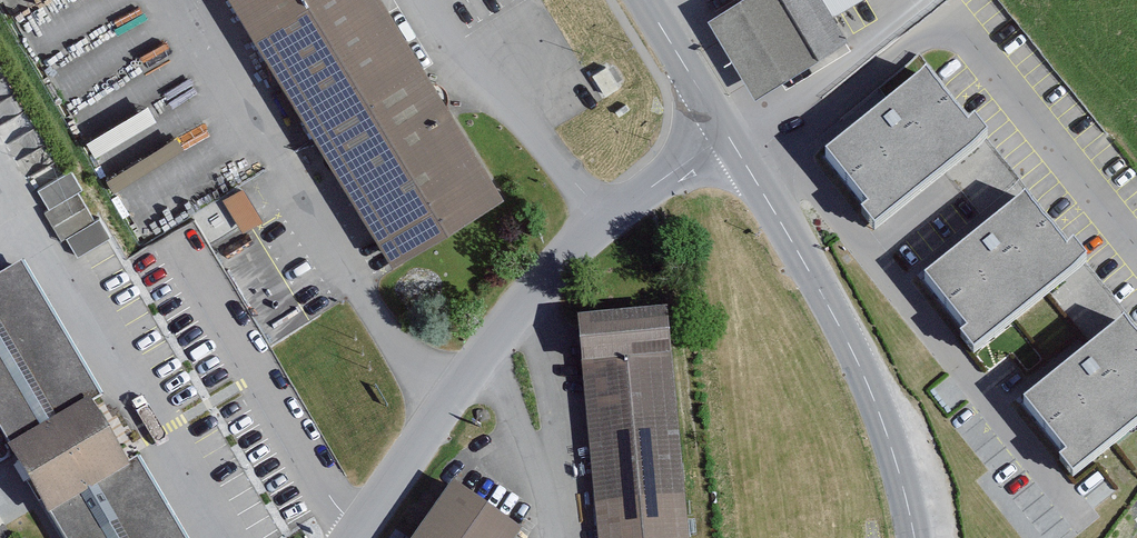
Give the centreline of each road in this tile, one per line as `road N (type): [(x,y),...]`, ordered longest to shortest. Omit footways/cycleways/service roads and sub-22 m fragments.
road 1 (residential): [(726,132),(579,248),(357,537)]
road 2 (secondary): [(915,537),(876,393),(838,316),(726,132)]
road 3 (secondary): [(726,132),(645,0)]

